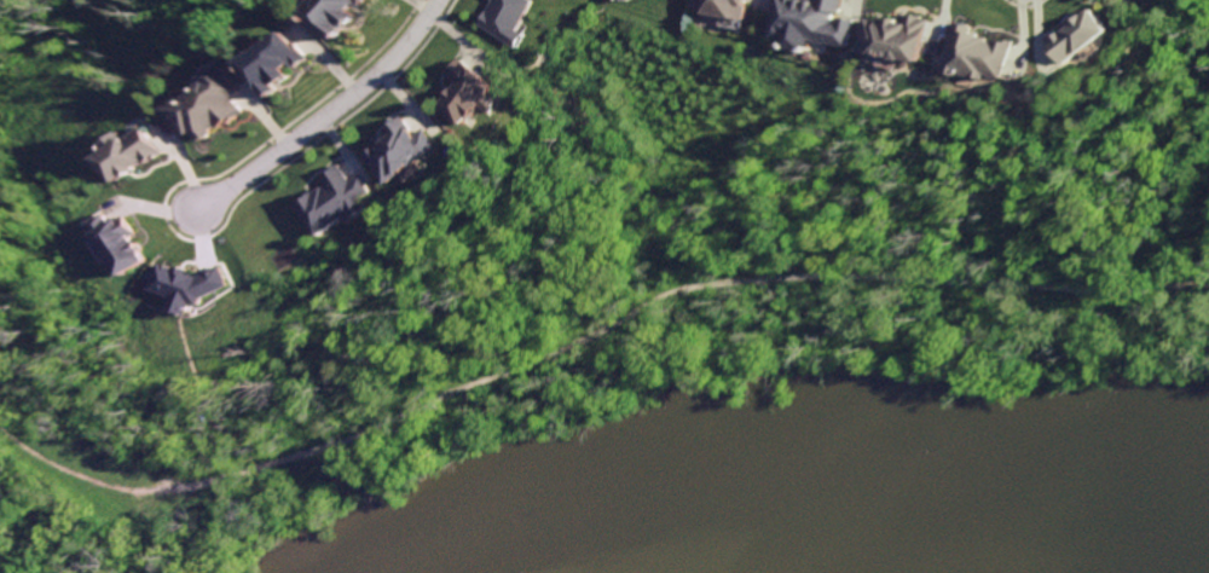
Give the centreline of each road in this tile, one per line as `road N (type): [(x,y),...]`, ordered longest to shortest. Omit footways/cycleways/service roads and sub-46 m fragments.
road 1 (residential): [(187,210),(352,87),(427,0)]

